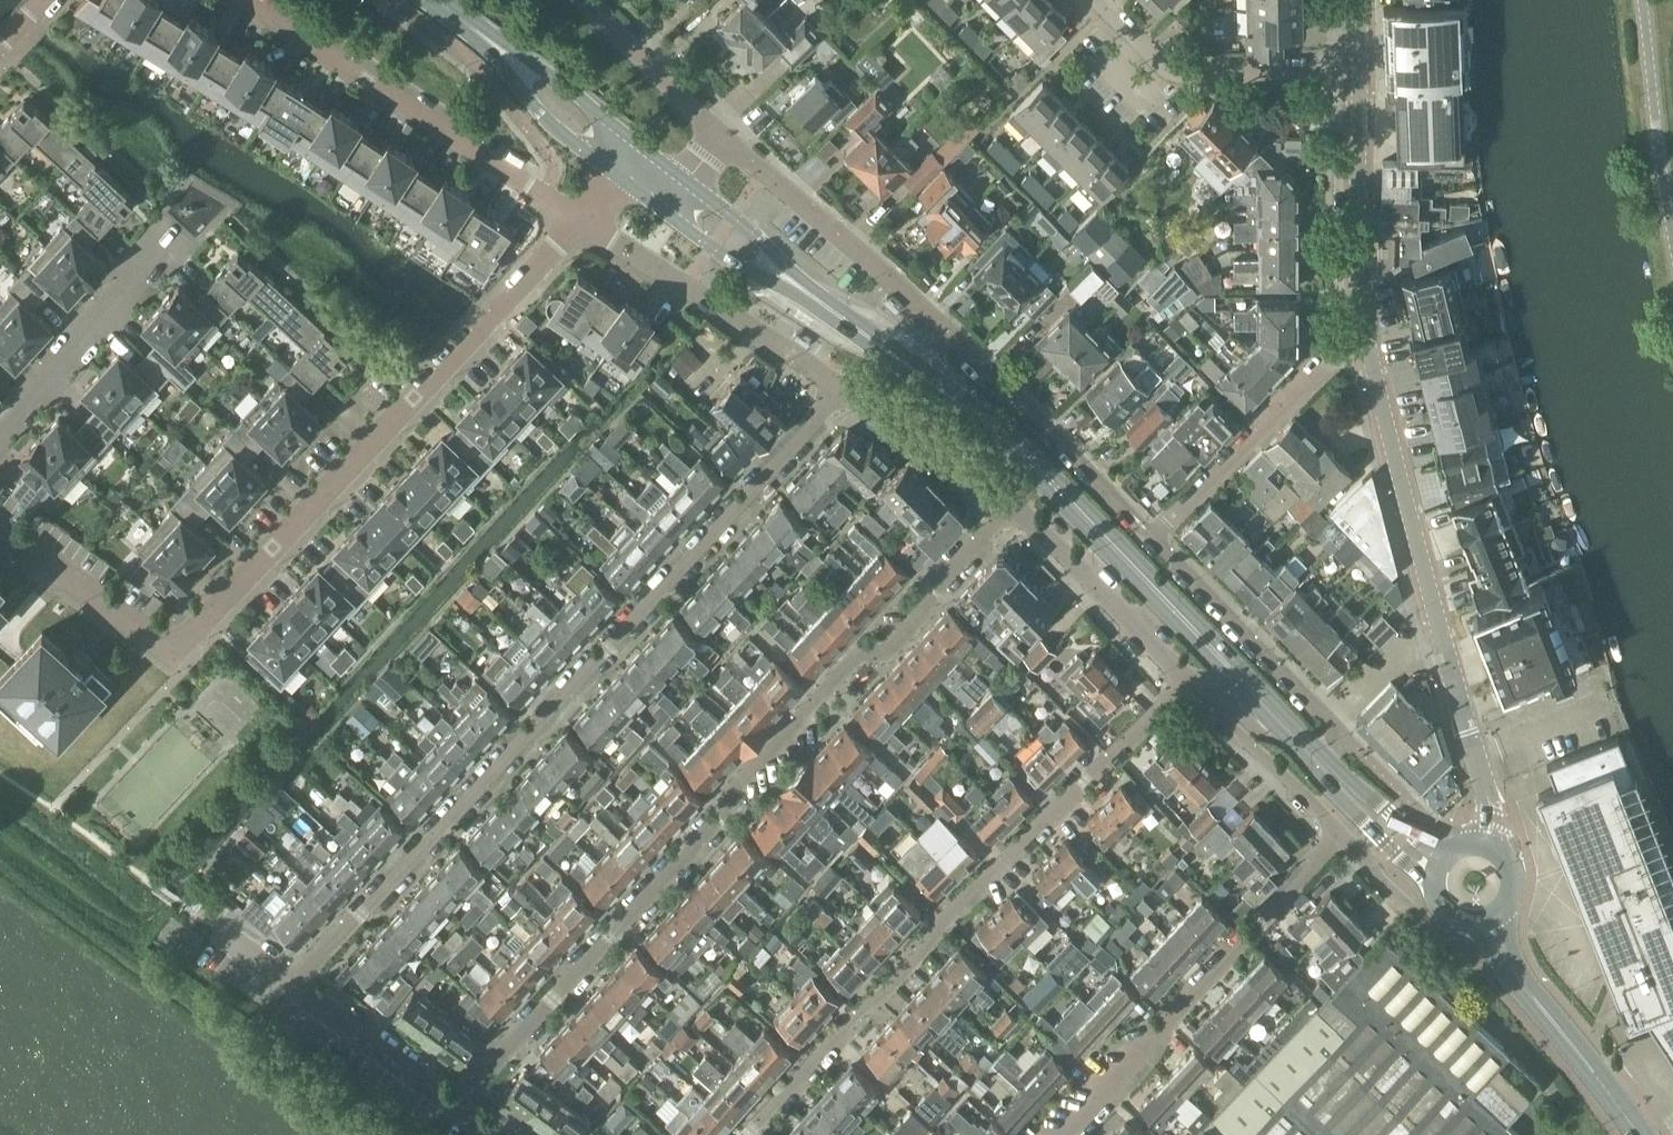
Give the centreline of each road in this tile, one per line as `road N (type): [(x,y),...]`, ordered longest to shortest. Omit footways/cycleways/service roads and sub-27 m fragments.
road 1 (residential): [(291,984),(841,390)]
road 2 (residential): [(579,218),(175,652),(0,529)]
road 3 (residential): [(758,1134),(947,925),(1188,682)]
road 4 (residential): [(720,137),(956,339),(1151,536)]
road 5 (unclassified): [(1361,325),(1484,782),(1484,846)]
road 6 (residential): [(224,0),(579,218)]
road 7 (residential): [(1342,832),(1059,1134)]
road 8 (residential): [(724,814),(456,1102)]
road 9 (residential): [(939,584),(931,606),(889,653),(853,657),(728,788),(724,814)]
road 10 (residential): [(579,218),(841,390)]
road 11 (residential): [(1324,752),(1343,733),(1151,536)]
road 12 (residential): [(1151,536),(1361,325)]
road 13 (residential): [(1355,67),(1197,72),(1171,65),(1100,0)]
road 14 (secondary): [(1044,474),(821,303)]
road 15 (residential): [(0,446),(179,244)]
road 16 (secondary): [(421,0),(486,47),(541,116),(615,175)]
road 17 (secondary): [(1224,662),(1044,474)]
road 18 (unclassified): [(1355,67),(1361,325)]
road 19 (residential): [(1011,504),(1188,682)]
road 20 (secondary): [(638,142),(449,0)]
road 21 (unclassified): [(1672,233),(1644,0)]
road 22 (secondary): [(1276,730),(1391,850),(1436,885)]
road 23 (residential): [(1188,682),(1342,832)]
road 24 (residential): [(841,390),(1011,504)]
road 25 (residential): [(456,1102),(291,984)]
road 26 (residential): [(720,137),(585,0)]
road 27 (secondary): [(821,303),(749,227),(687,181)]
road 28 (secondary): [(666,212),(821,303)]
road 29 (secondary): [(1443,860),(1324,752)]
road 30 (secondary): [(1642,1134),(1544,1012)]
road 31 (secondary): [(1324,752),(1224,662)]

